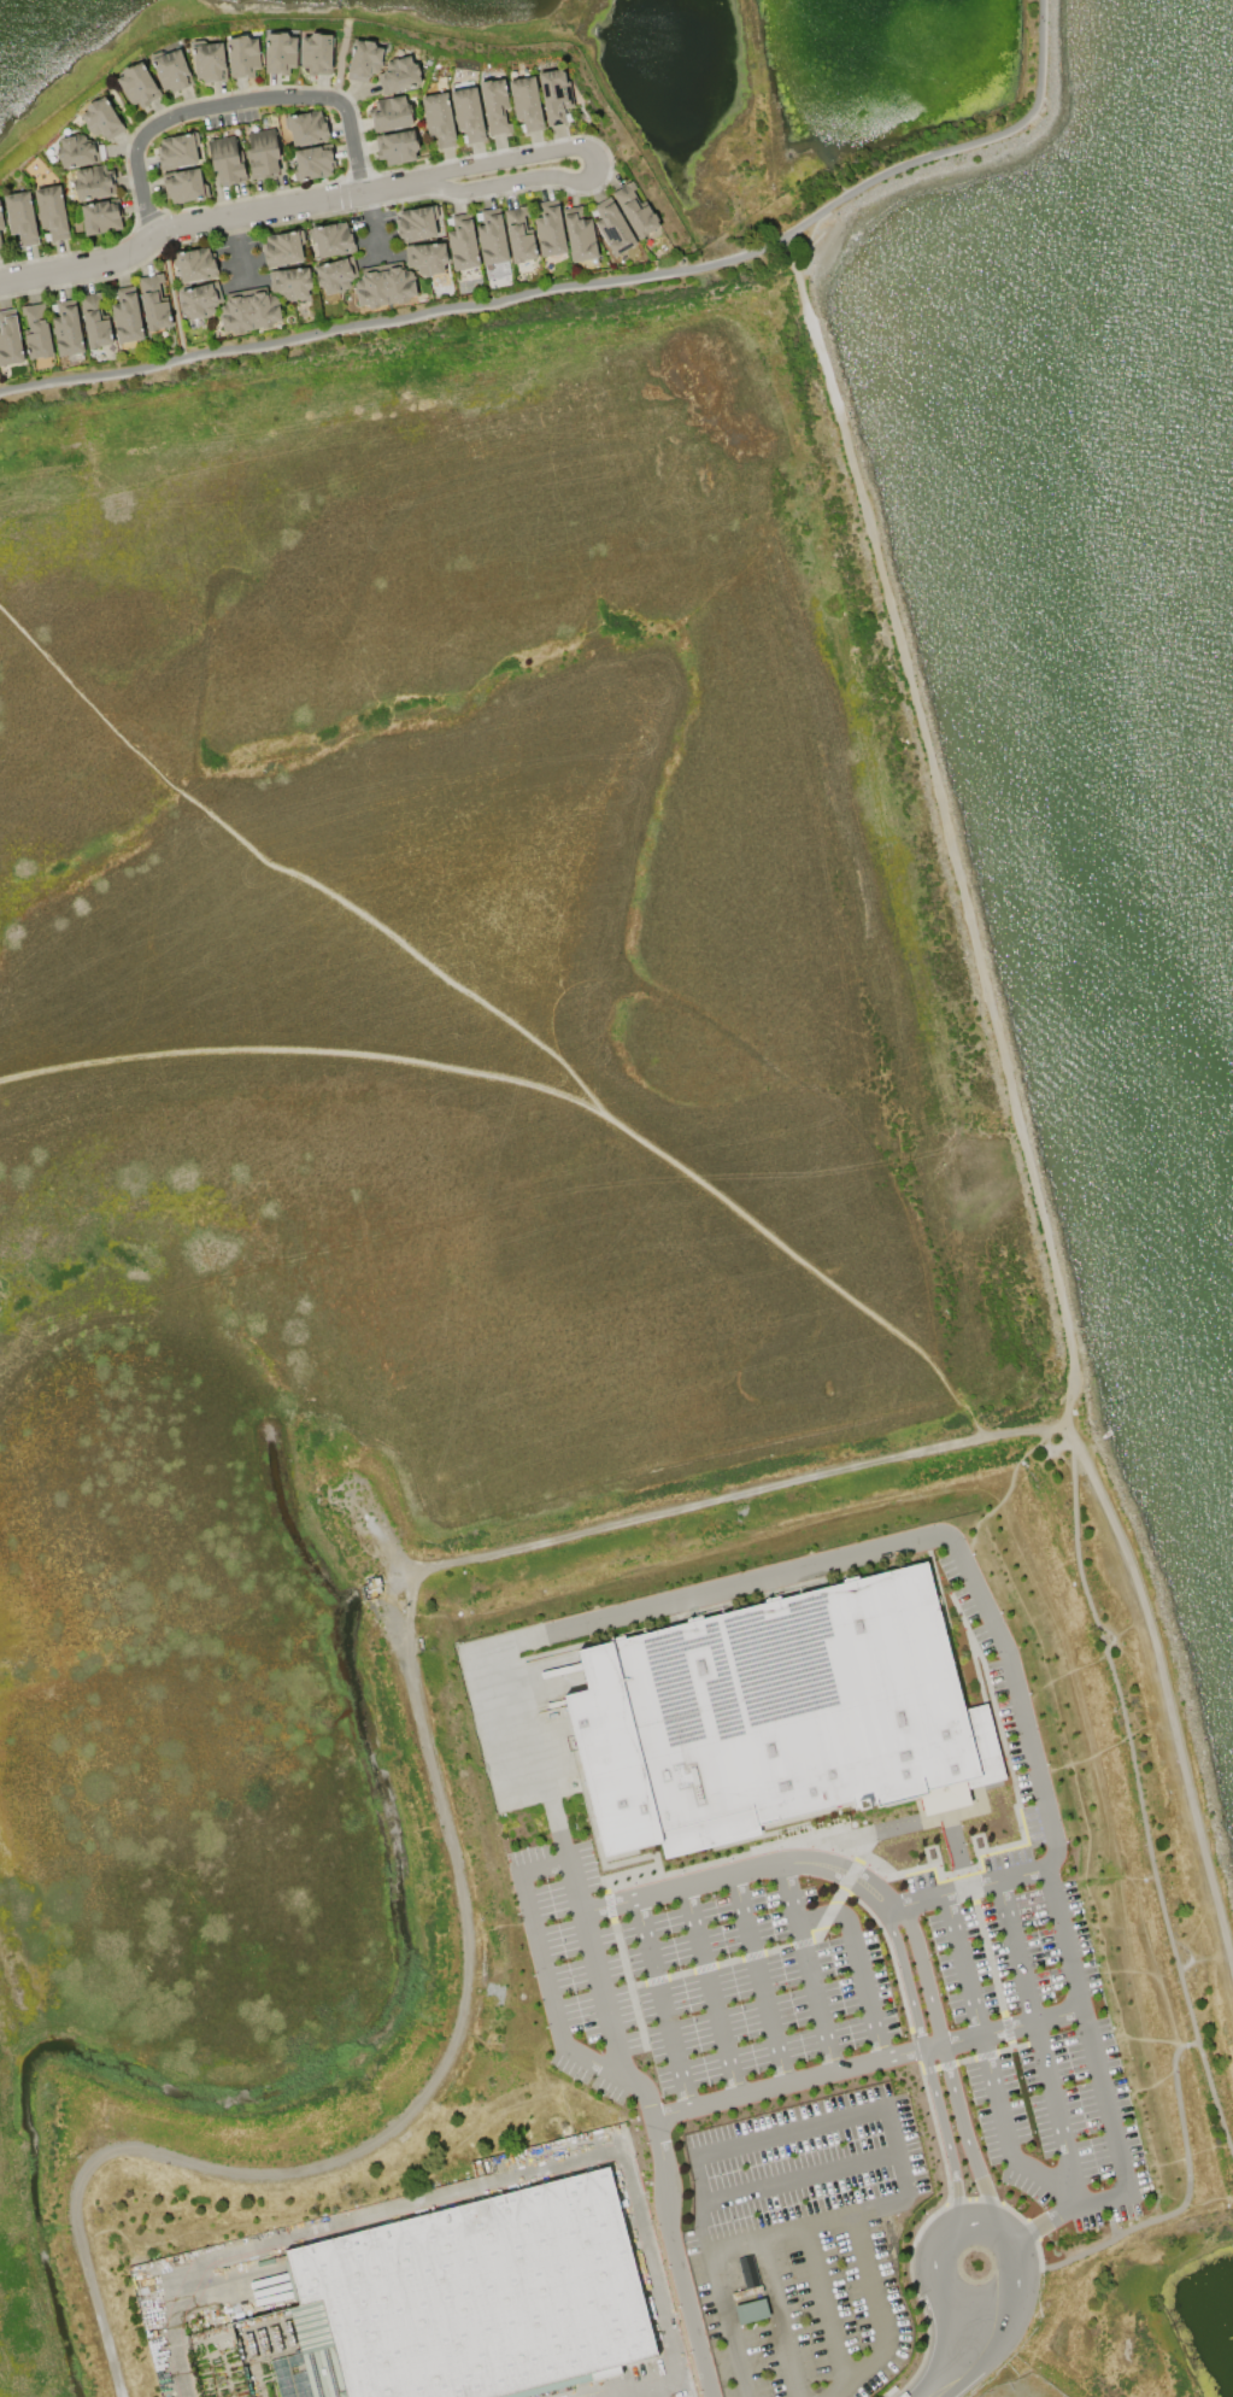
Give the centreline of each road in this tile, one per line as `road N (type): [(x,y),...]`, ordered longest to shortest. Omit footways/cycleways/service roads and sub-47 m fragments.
road 1 (residential): [(0,285),(110,266),(157,234),(362,193),(587,166)]
road 2 (residential): [(157,234),(137,160),(147,137),(166,125),(293,99),(351,113),(362,193)]
road 3 (residential): [(973,2309),(1005,2295),(1017,2270),(1012,2245),(990,2225)]

